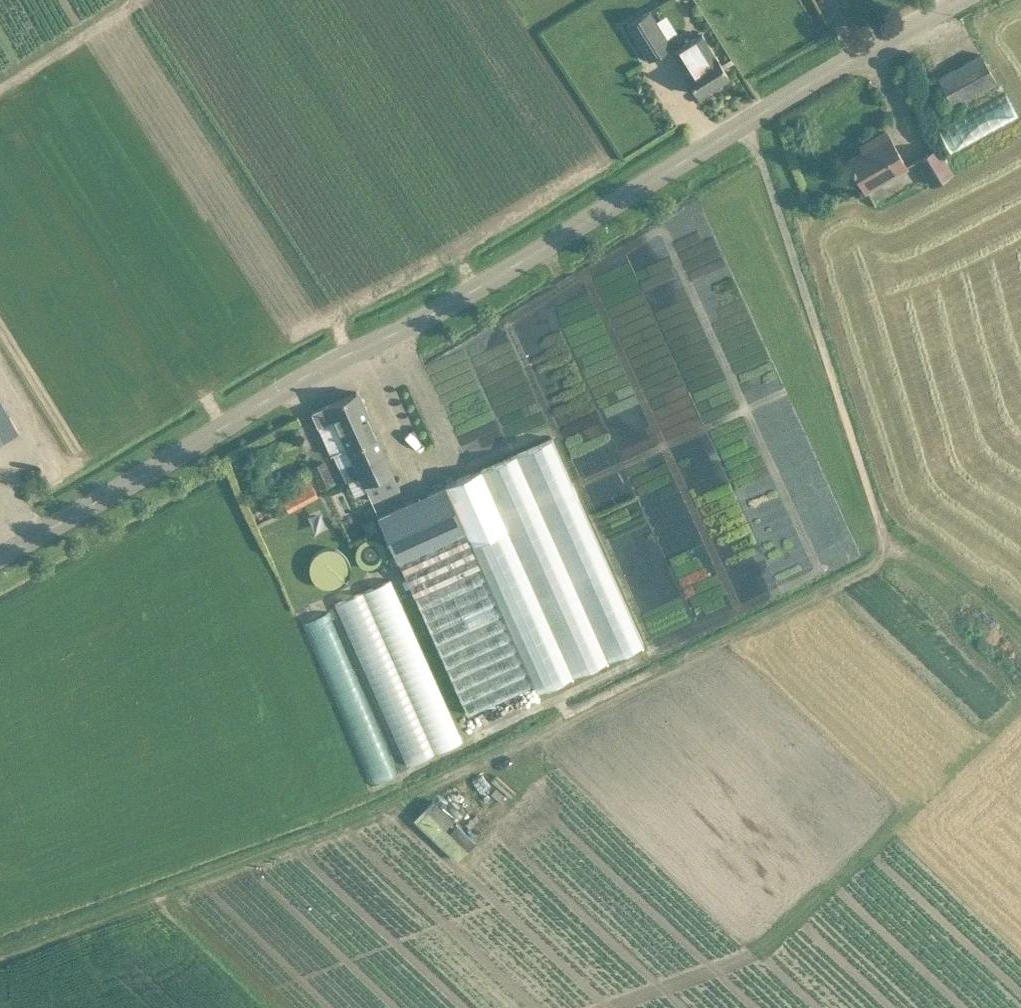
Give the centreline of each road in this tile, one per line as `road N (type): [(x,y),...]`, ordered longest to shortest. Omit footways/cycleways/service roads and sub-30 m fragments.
road 1 (tertiary): [(0,559),(958,0)]

